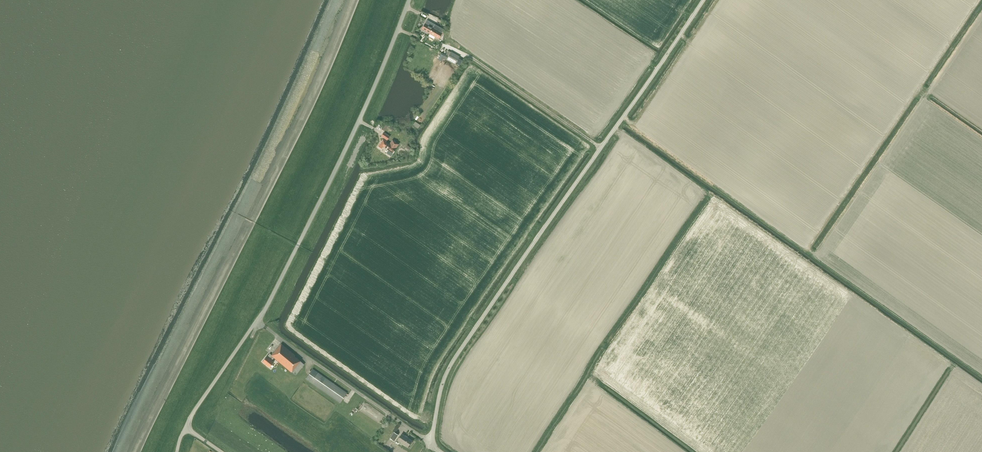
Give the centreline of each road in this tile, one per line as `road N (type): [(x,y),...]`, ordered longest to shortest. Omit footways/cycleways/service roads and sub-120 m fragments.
road 1 (unclassified): [(441,451),(431,445),(453,361),(704,0)]
road 2 (unclassified): [(186,428),(265,309),(410,0)]

